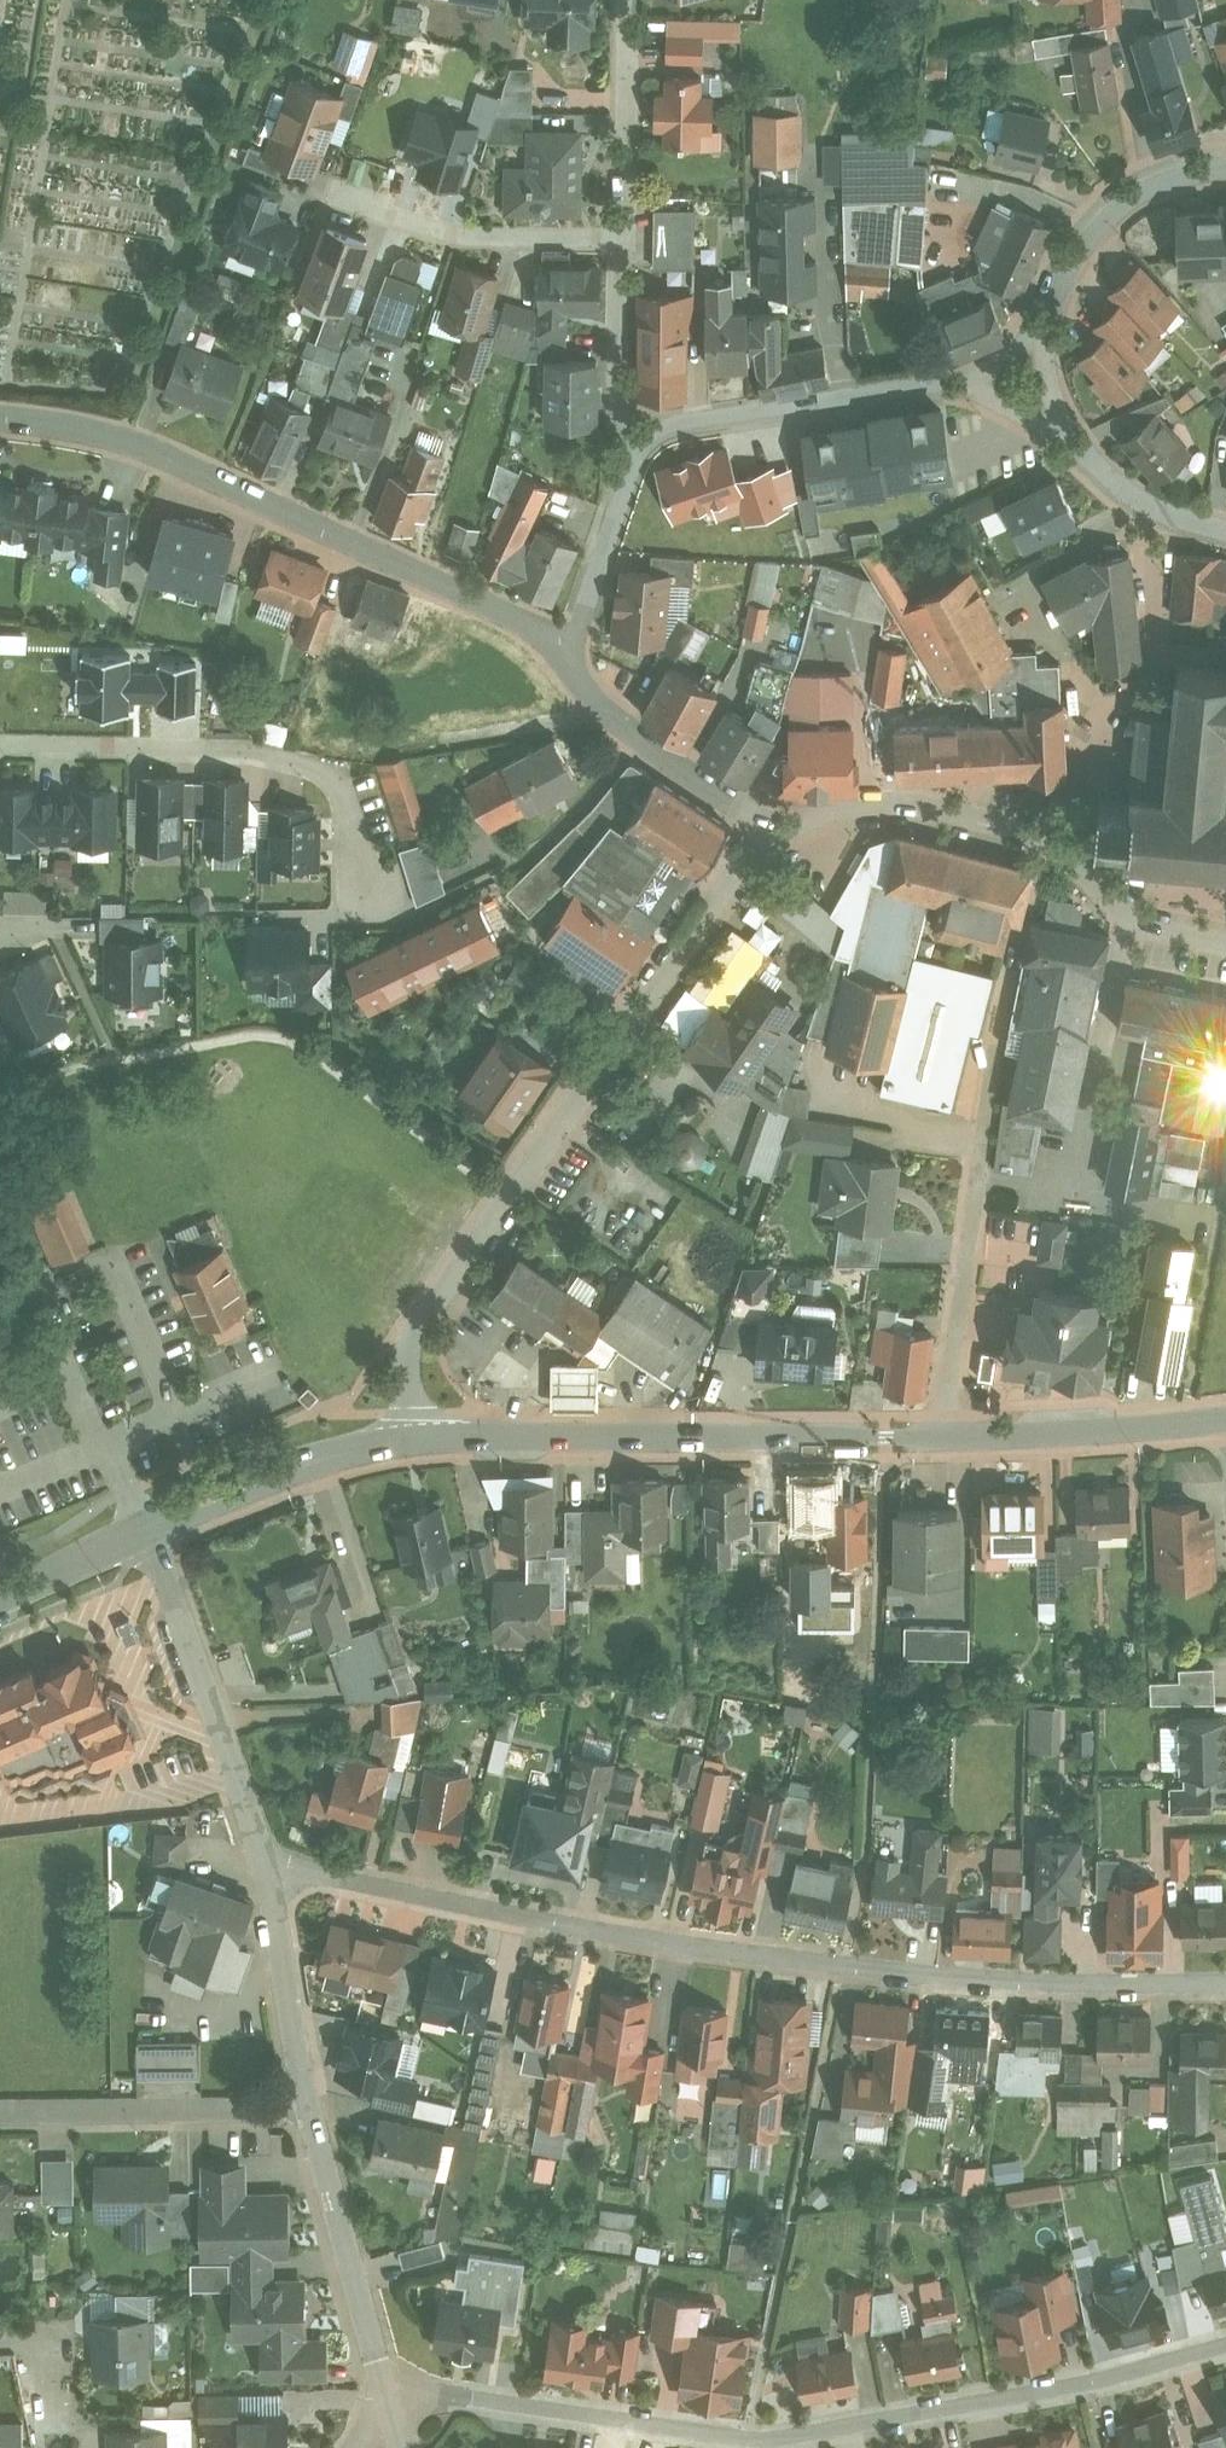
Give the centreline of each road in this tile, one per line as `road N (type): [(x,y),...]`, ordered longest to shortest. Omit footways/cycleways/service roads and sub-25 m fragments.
road 1 (residential): [(263,1867),(589,1931),(841,1967),(948,1979),(1225,1986)]
road 2 (residential): [(388,2408),(421,2398),(754,2442),(1089,2384),(1225,2349)]
road 3 (tertiary): [(421,1440),(887,1438),(1225,1421)]
road 4 (residential): [(421,1440),(408,1366),(428,1302),(743,864),(774,835)]
road 5 (residential): [(0,420),(140,447),(568,650)]
road 6 (residential): [(373,912),(354,826),(337,792),(316,778),(185,752),(0,748)]
road 7 (residential): [(1050,842),(1152,664),(1152,510)]
road 8 (residential): [(263,1867),(145,1531)]
road 9 (residential): [(638,454),(678,426),(971,385)]
road 10 (residential): [(388,2408),(306,2102)]
road 11 (residential): [(324,198),(461,239),(626,245)]
road 12 (residential): [(0,2115),(279,2109),(306,2102)]
road 13 (tertiary): [(145,1531),(281,1472),(421,1440)]
road 14 (residential): [(774,835),(847,806),(886,802),(953,808),(1050,842)]
road 15 (residential): [(568,650),(590,701),(774,835)]
road 16 (residential): [(1043,329),(1073,265),(1122,206),(1180,178),(1225,169)]
road 17 (residential): [(626,245),(627,0)]
road 18 (residential): [(306,2102),(263,1867)]
road 19 (residential): [(638,454),(620,414),(626,245)]
road 20 (residential): [(1050,842),(1130,918),(1225,948)]
road 21 (residential): [(568,650),(638,454)]
road 22 (residential): [(0,2342),(55,2342),(60,2447)]
road 23 (tertiary): [(0,1596),(145,1531)]

